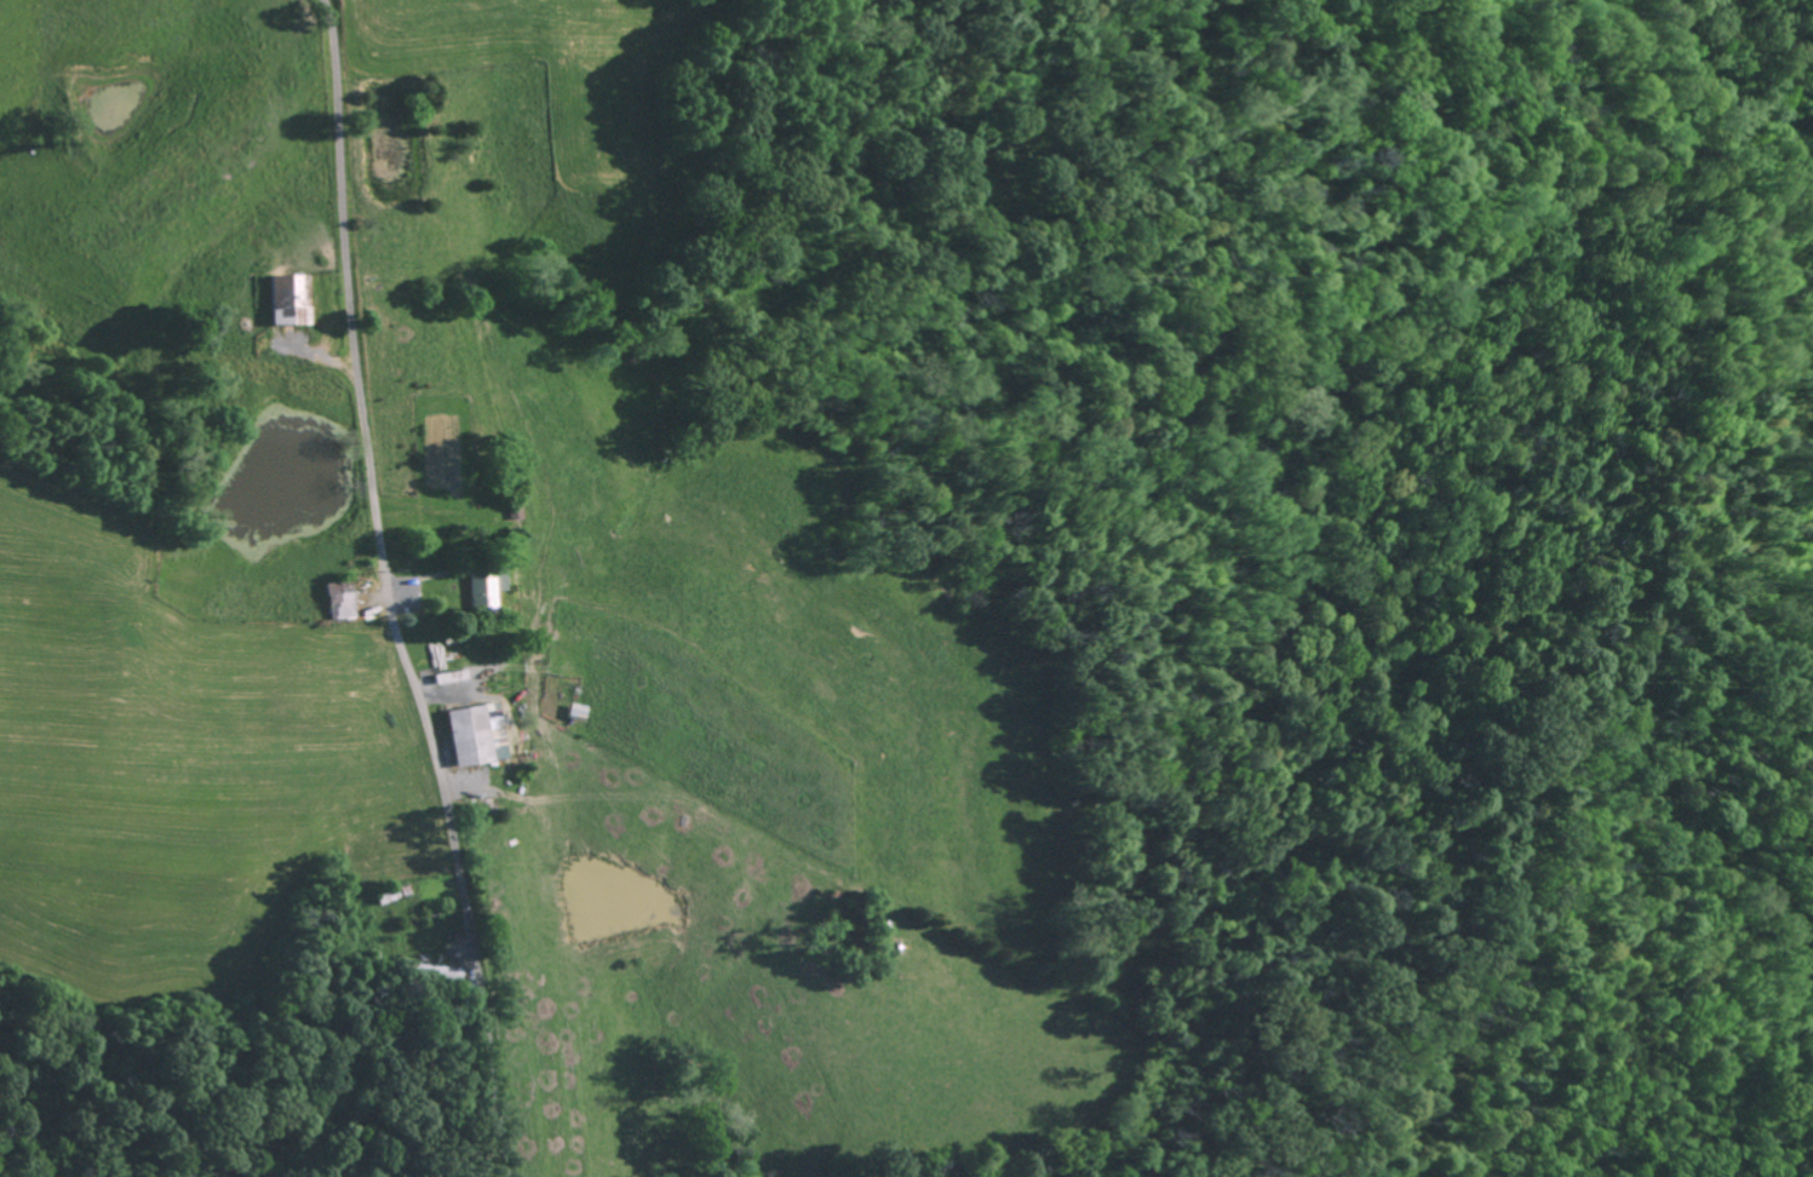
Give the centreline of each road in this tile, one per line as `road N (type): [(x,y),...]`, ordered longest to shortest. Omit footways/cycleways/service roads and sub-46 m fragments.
road 1 (residential): [(504,1176),(449,826),(388,612),(345,286),(333,41),(320,0)]

